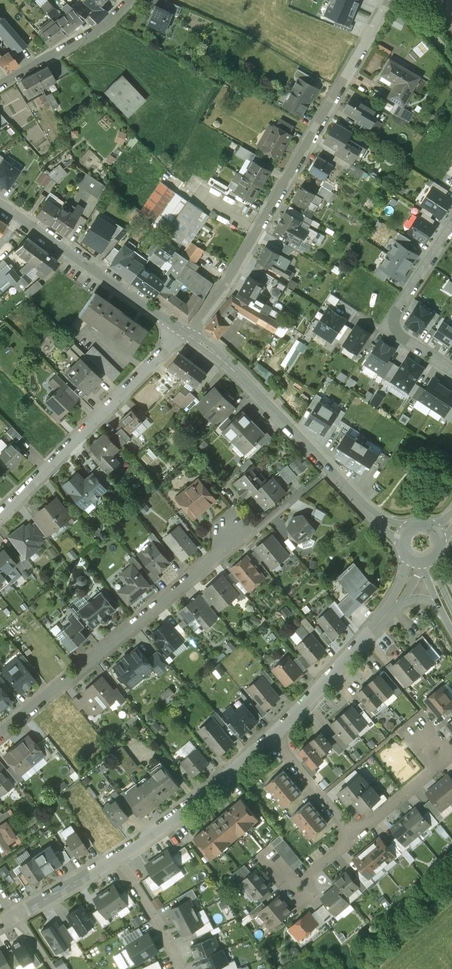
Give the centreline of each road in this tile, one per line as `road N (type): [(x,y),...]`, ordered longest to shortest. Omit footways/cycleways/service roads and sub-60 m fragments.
road 1 (residential): [(193,333),(390,0)]
road 2 (residential): [(0,735),(230,542)]
road 3 (residential): [(0,514),(162,351),(179,324)]
road 4 (tertiary): [(359,505),(228,359),(193,333)]
road 5 (tertiary): [(179,324),(0,205)]
road 6 (residential): [(272,736),(115,856)]
road 7 (residential): [(451,369),(387,328),(451,228)]
road 8 (residential): [(386,615),(272,736)]
road 9 (residential): [(0,86),(95,32),(129,0)]
road 10 (residential): [(424,739),(439,765),(351,837)]
road 11 (residential): [(115,856),(180,968)]
road 12 (residential): [(272,736),(351,837)]
road 13 (residential): [(351,837),(291,888),(261,854)]

